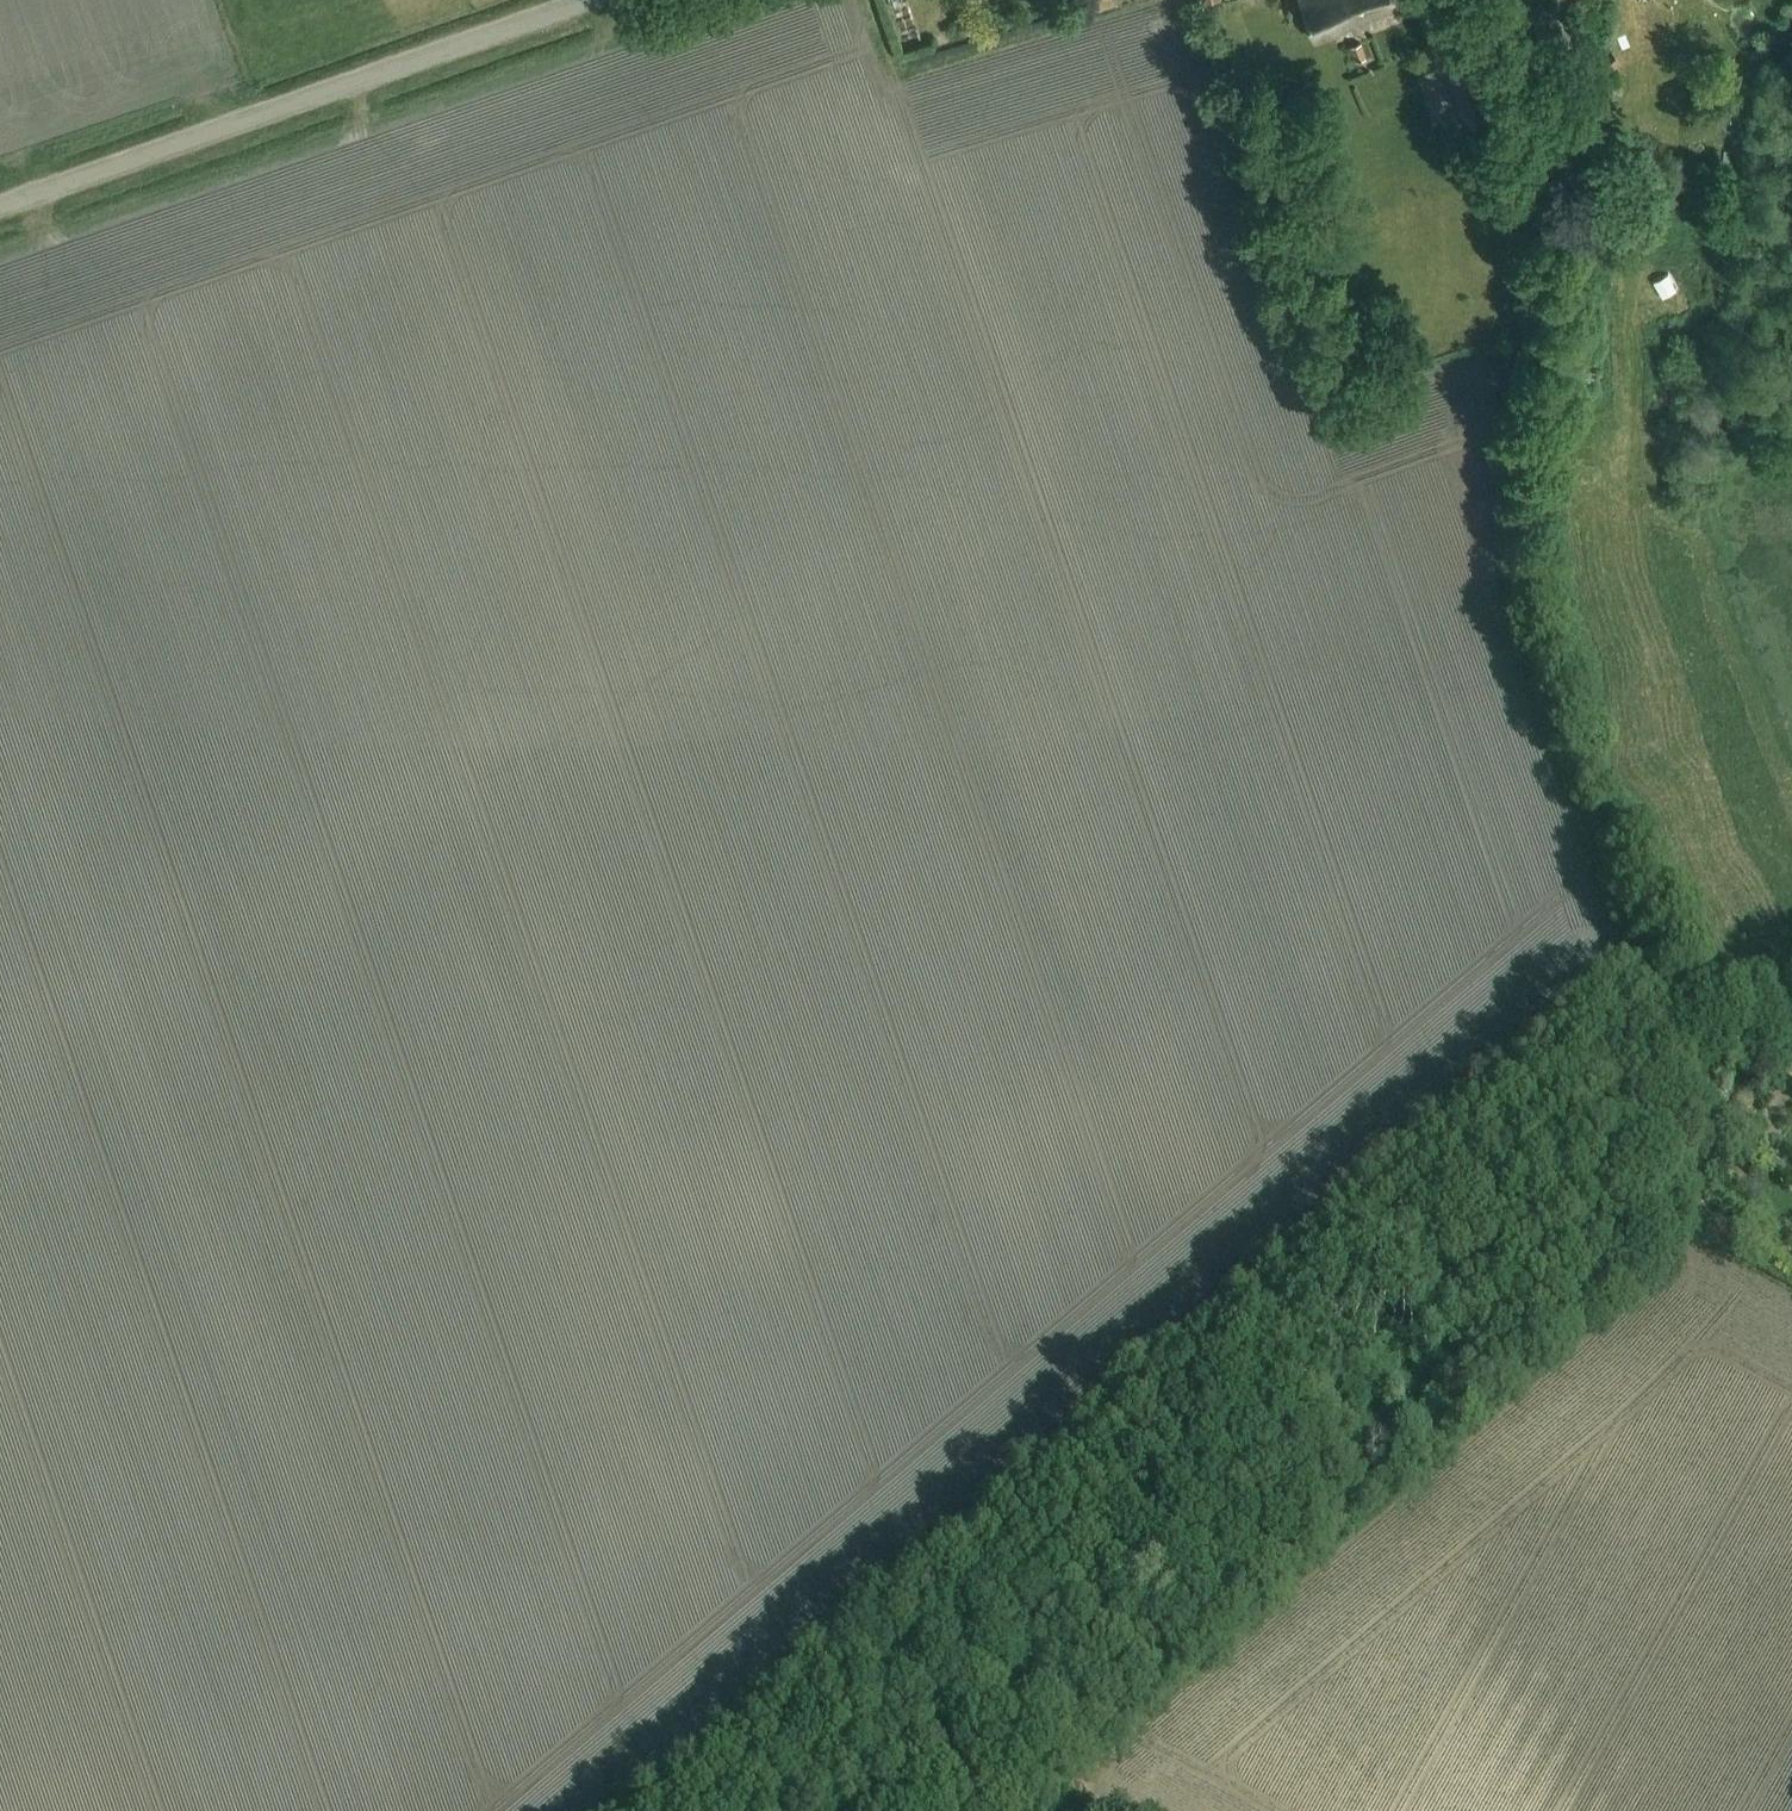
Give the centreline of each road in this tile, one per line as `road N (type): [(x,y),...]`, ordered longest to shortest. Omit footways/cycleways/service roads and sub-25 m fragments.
road 1 (unclassified): [(591,0),(0,206)]

